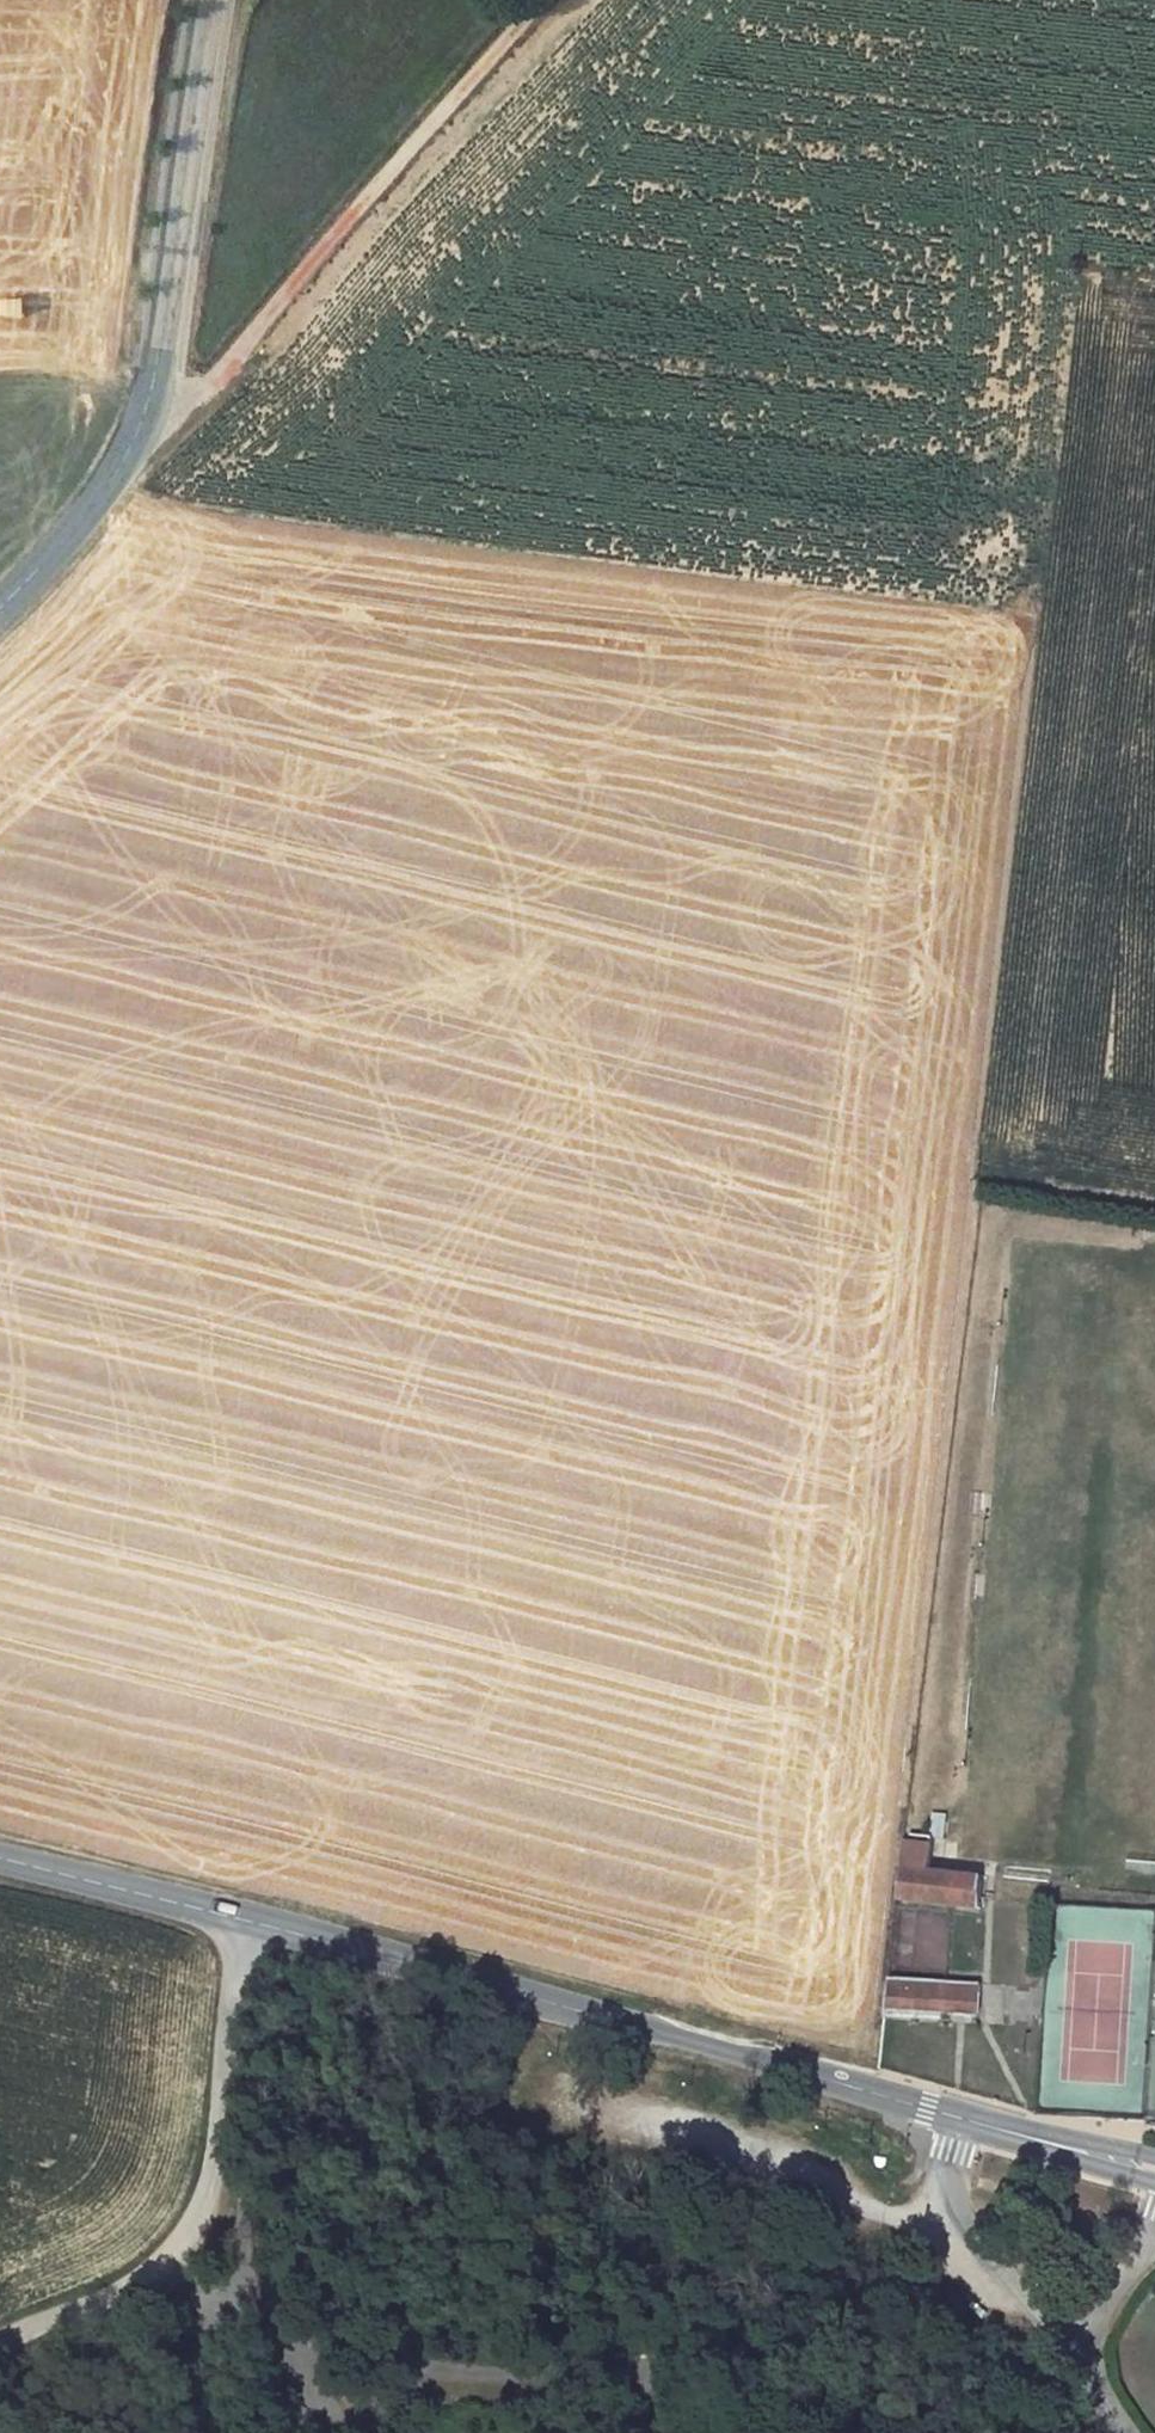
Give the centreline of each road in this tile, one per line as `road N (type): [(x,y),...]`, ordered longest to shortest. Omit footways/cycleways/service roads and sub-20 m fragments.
road 1 (unclassified): [(940,2120),(469,1984),(0,1871)]
road 2 (unclassified): [(206,0),(166,290),(169,369),(97,504),(0,593)]
road 3 (track): [(169,369),(212,346),(519,0)]
road 4 (residential): [(1061,2360),(995,2283),(953,2211),(940,2120)]
road 5 (unclassified): [(1154,2176),(940,2120)]
road 6 (residential): [(1061,2360),(1154,2240)]

